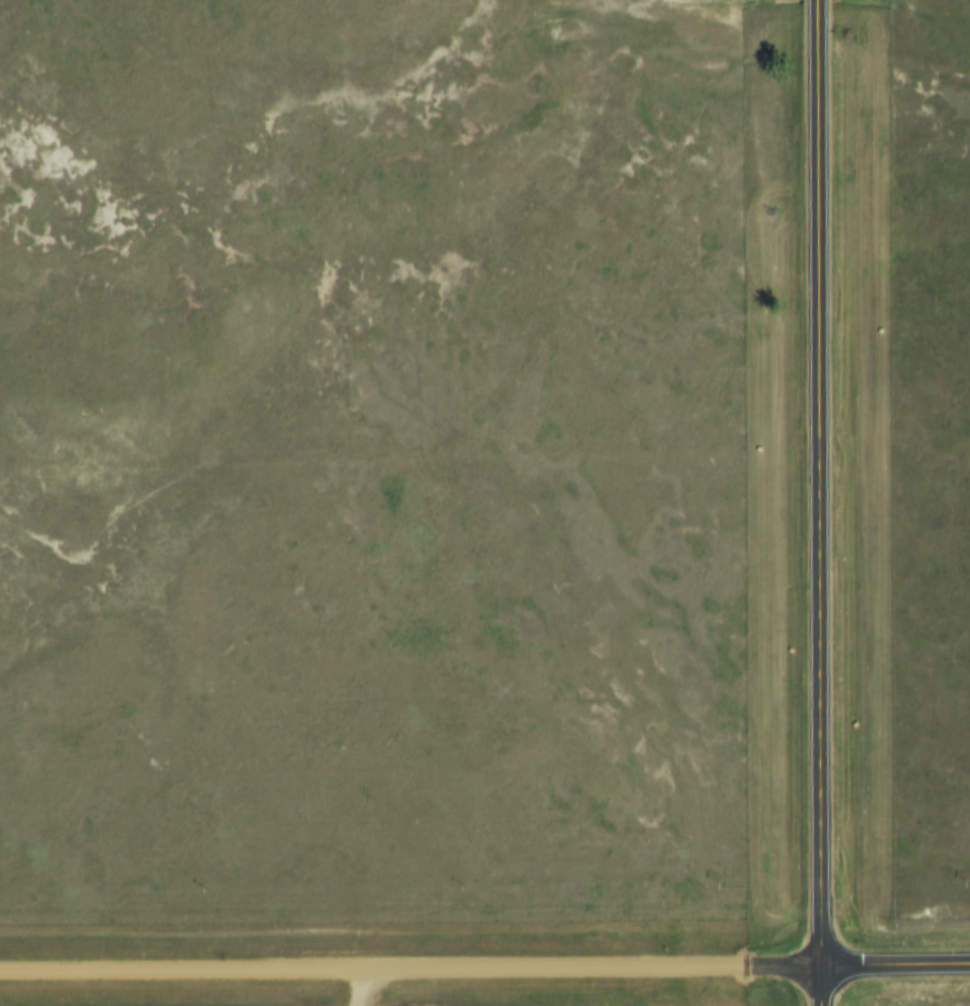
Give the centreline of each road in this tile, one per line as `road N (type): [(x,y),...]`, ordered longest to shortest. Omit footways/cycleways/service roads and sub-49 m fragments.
road 1 (tertiary): [(815,0),(818,1005)]
road 2 (residential): [(0,973),(818,969)]
road 3 (tertiary): [(818,969),(969,969)]

